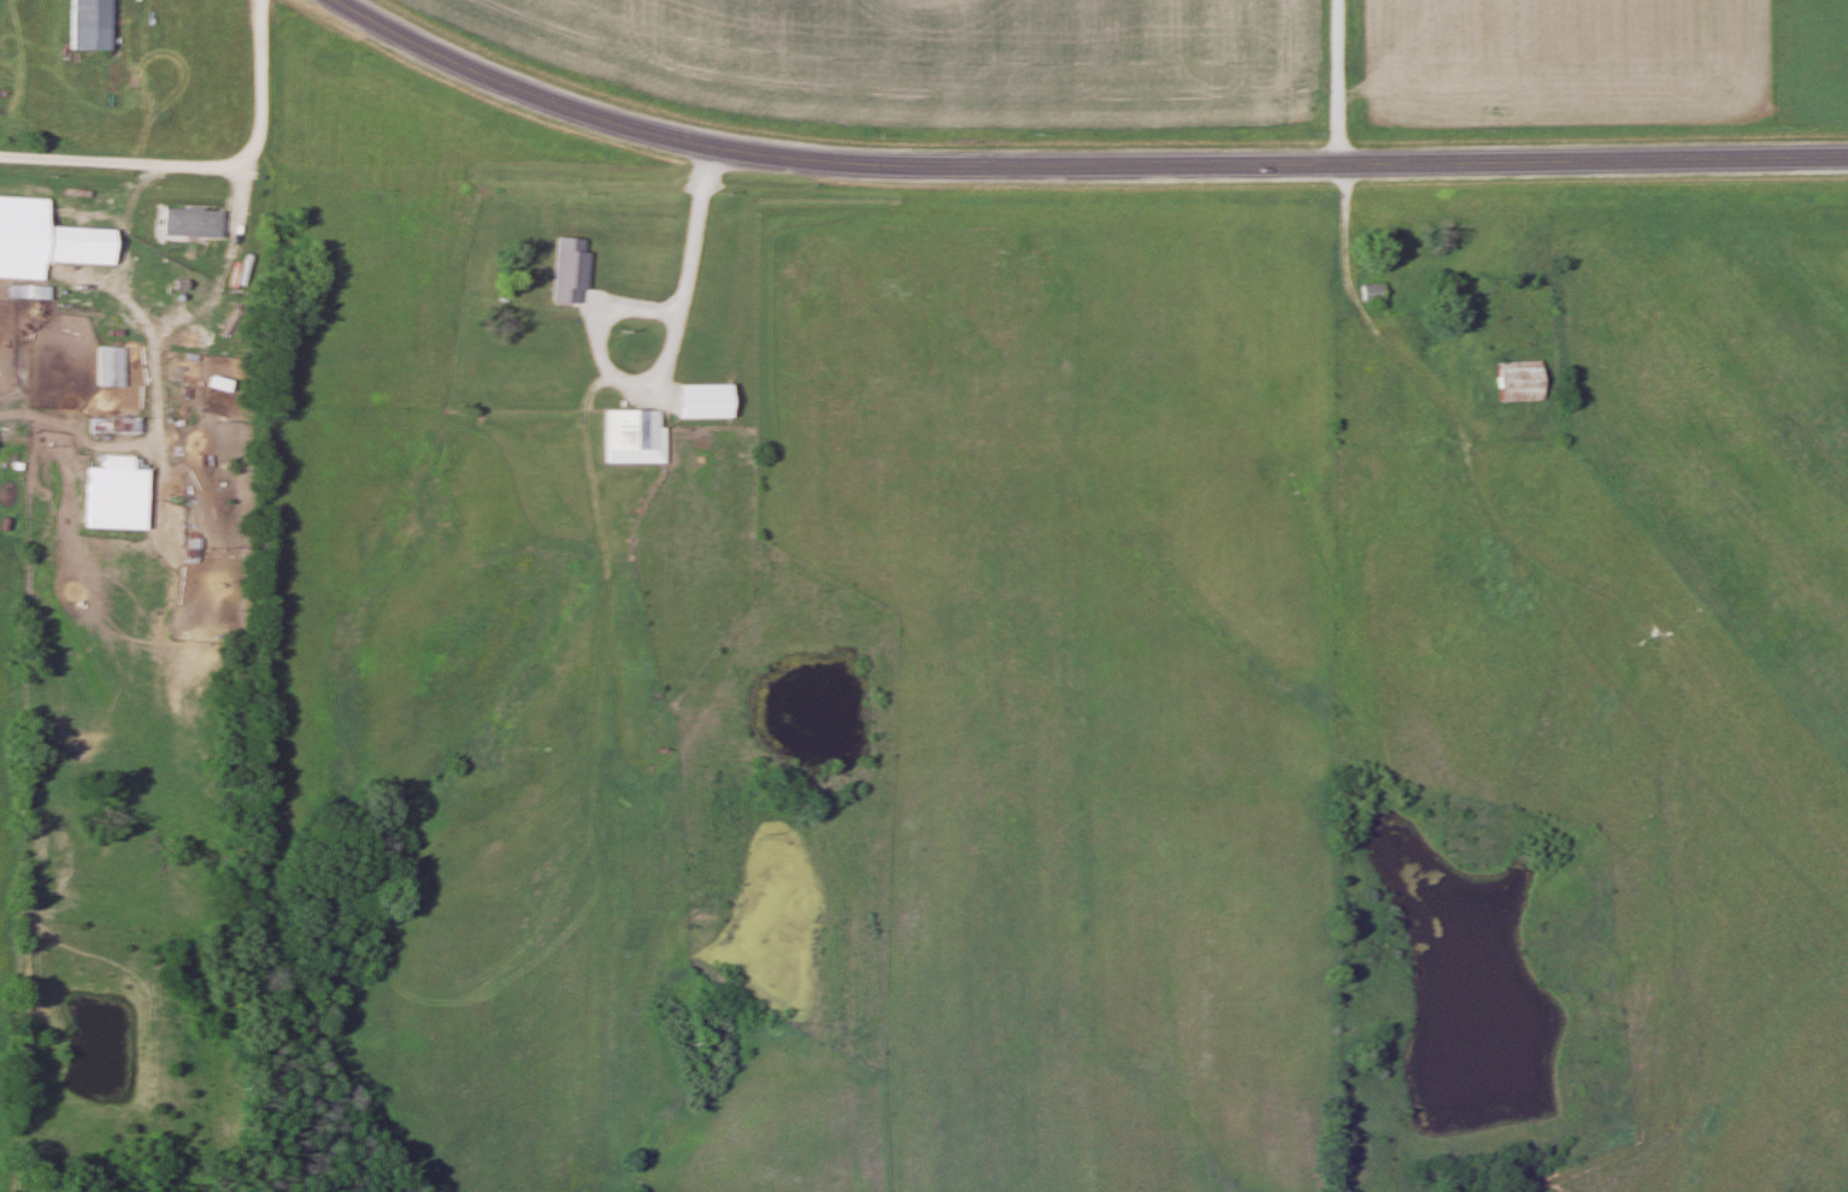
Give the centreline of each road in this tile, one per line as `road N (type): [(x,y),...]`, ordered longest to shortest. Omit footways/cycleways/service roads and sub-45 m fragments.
road 1 (primary): [(1847,158),(1188,166),(801,158),(617,123),(437,52),(342,0)]
road 2 (residential): [(0,155),(242,165),(255,151),(260,118),(263,0)]
road 3 (residential): [(1340,164),(1341,0)]

